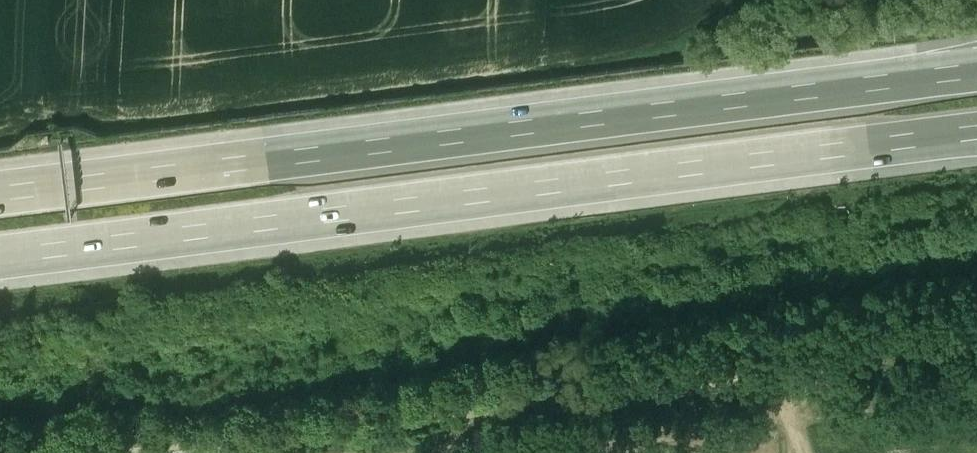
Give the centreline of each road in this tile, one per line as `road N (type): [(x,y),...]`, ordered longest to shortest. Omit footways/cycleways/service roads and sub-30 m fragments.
road 1 (motorway): [(976,71),(0,193)]
road 2 (motorway): [(0,254),(976,137)]
road 3 (track): [(146,452),(487,402)]
road 4 (track): [(487,402),(775,375)]
road 5 (track): [(775,375),(976,334)]
road 6 (track): [(976,414),(796,439)]

